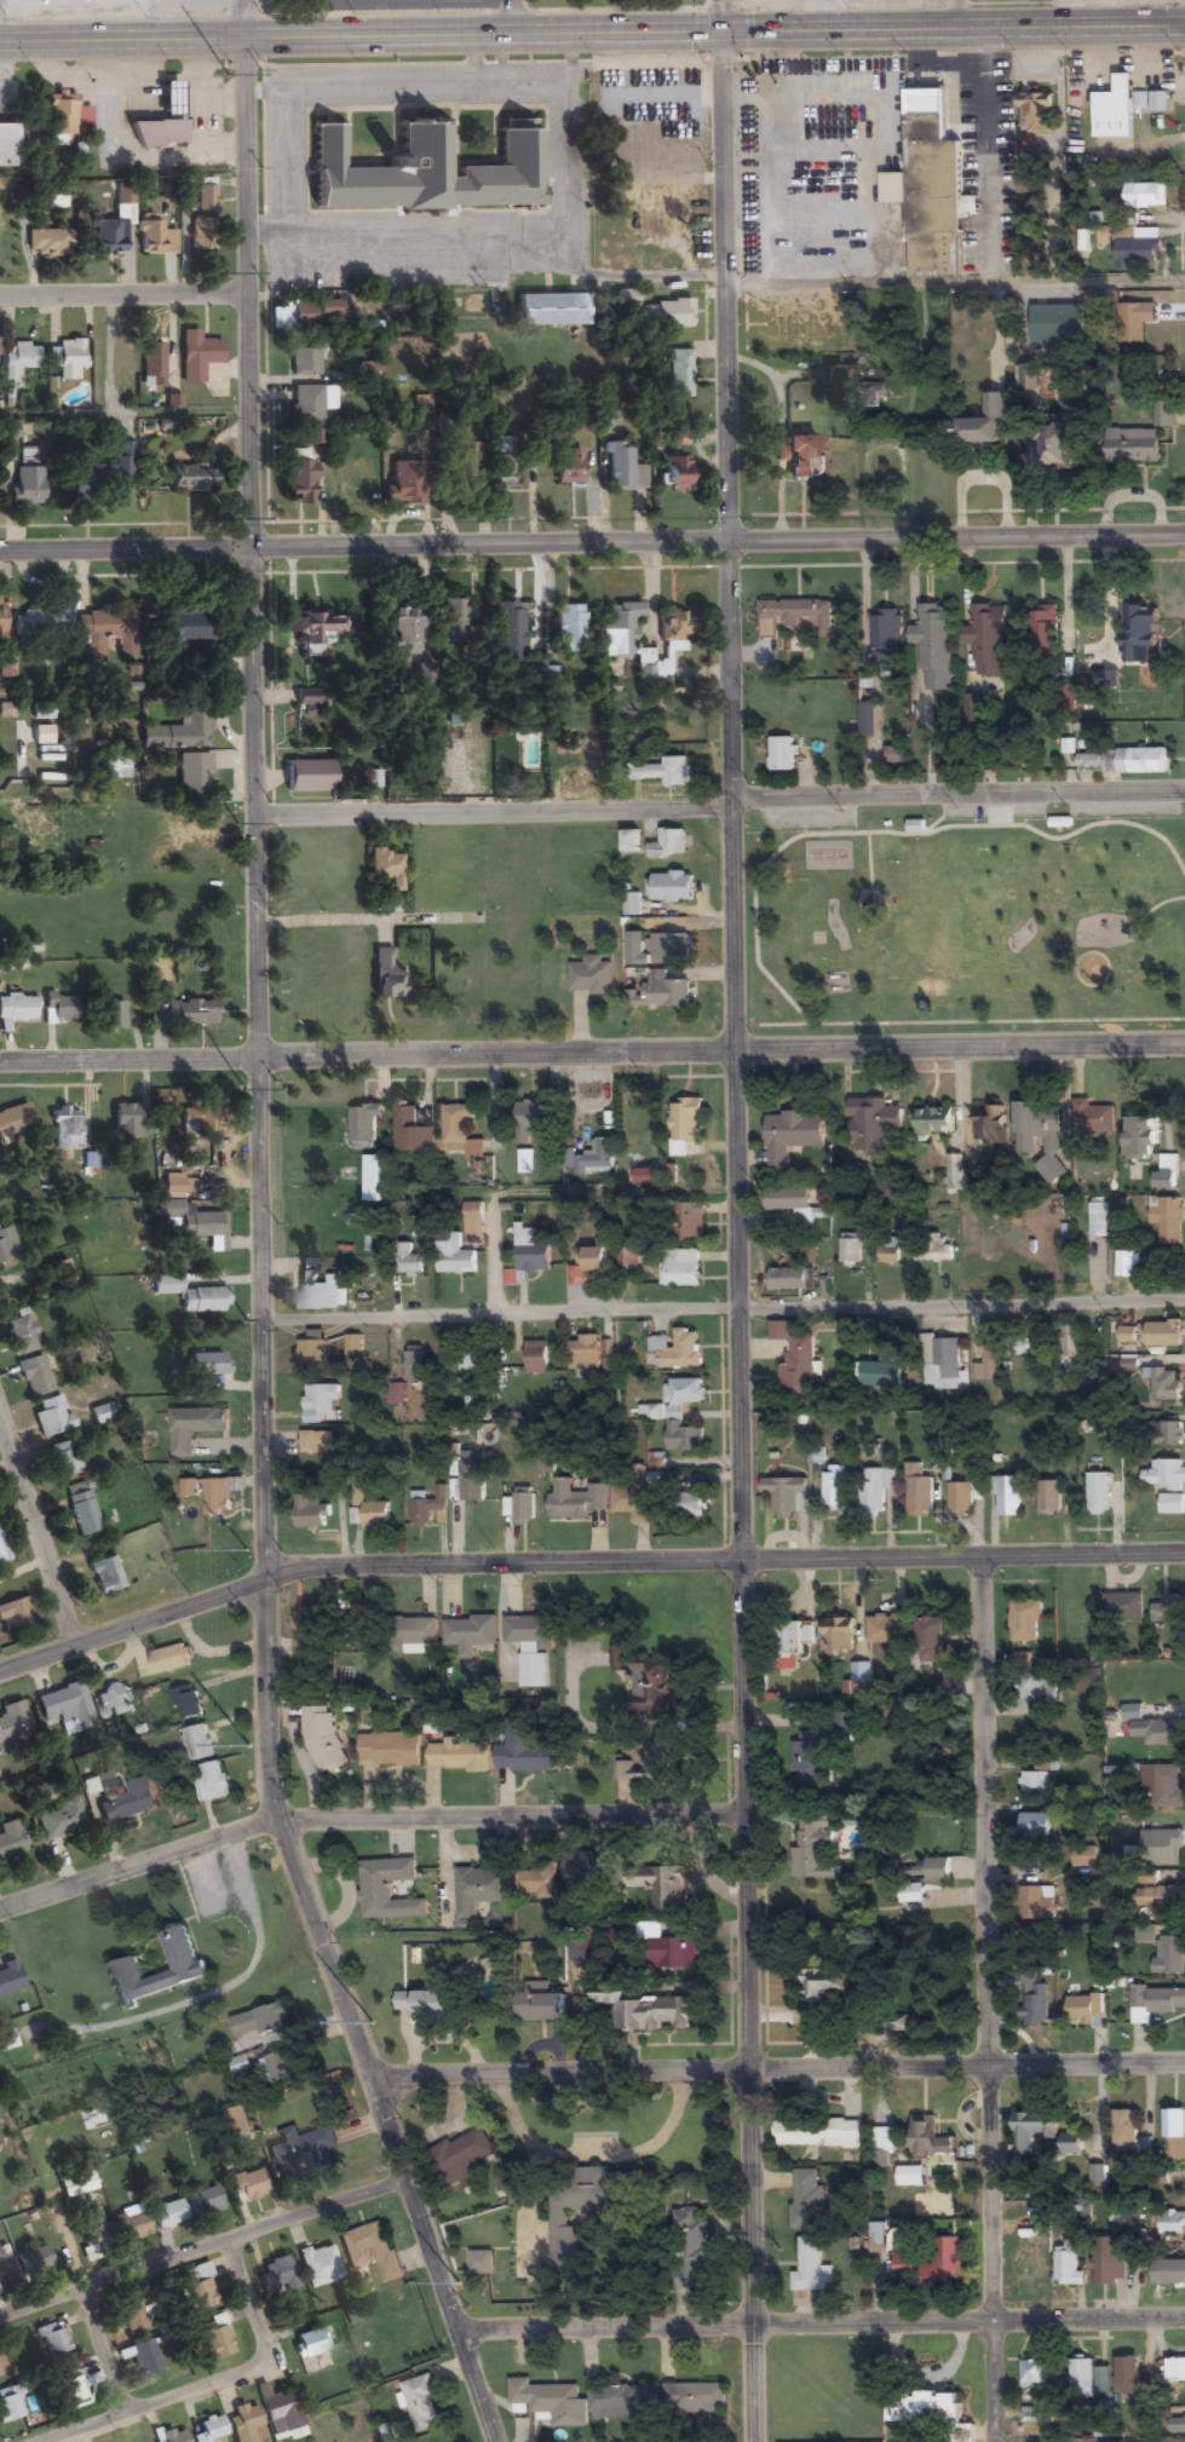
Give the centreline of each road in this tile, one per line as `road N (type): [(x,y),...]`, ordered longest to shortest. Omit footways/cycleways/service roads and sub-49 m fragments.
road 1 (residential): [(493,2441),(379,2081),(266,1778),(238,0)]
road 2 (tertiary): [(757,2441),(720,0)]
road 3 (residential): [(1184,1041),(0,1063)]
road 4 (secondary): [(1184,22),(0,41)]
road 5 (residential): [(1184,535),(0,553)]
road 6 (residential): [(254,816),(1184,791)]
road 7 (residential): [(1184,1300),(261,1319)]
road 8 (residential): [(991,2441),(977,1549)]
road 9 (residential): [(1184,1547),(316,1566)]
road 10 (residential): [(1184,2069),(379,2081)]
road 11 (residential): [(0,1909),(280,1816),(747,1810)]
road 12 (residential): [(1184,2318),(455,2329)]
road 13 (residential): [(1184,274),(724,288)]
road 14 (residential): [(0,2318),(407,2179)]
road 15 (residential): [(316,1566),(0,1672)]
road 16 (residential): [(246,292),(0,294)]
road 17 (residential): [(74,1647),(0,1418)]
road 18 (residential): [(271,2369),(45,2441)]
road 19 (residential): [(271,2369),(269,2326),(236,2237)]
road 20 (residential): [(134,2413),(92,2290)]

